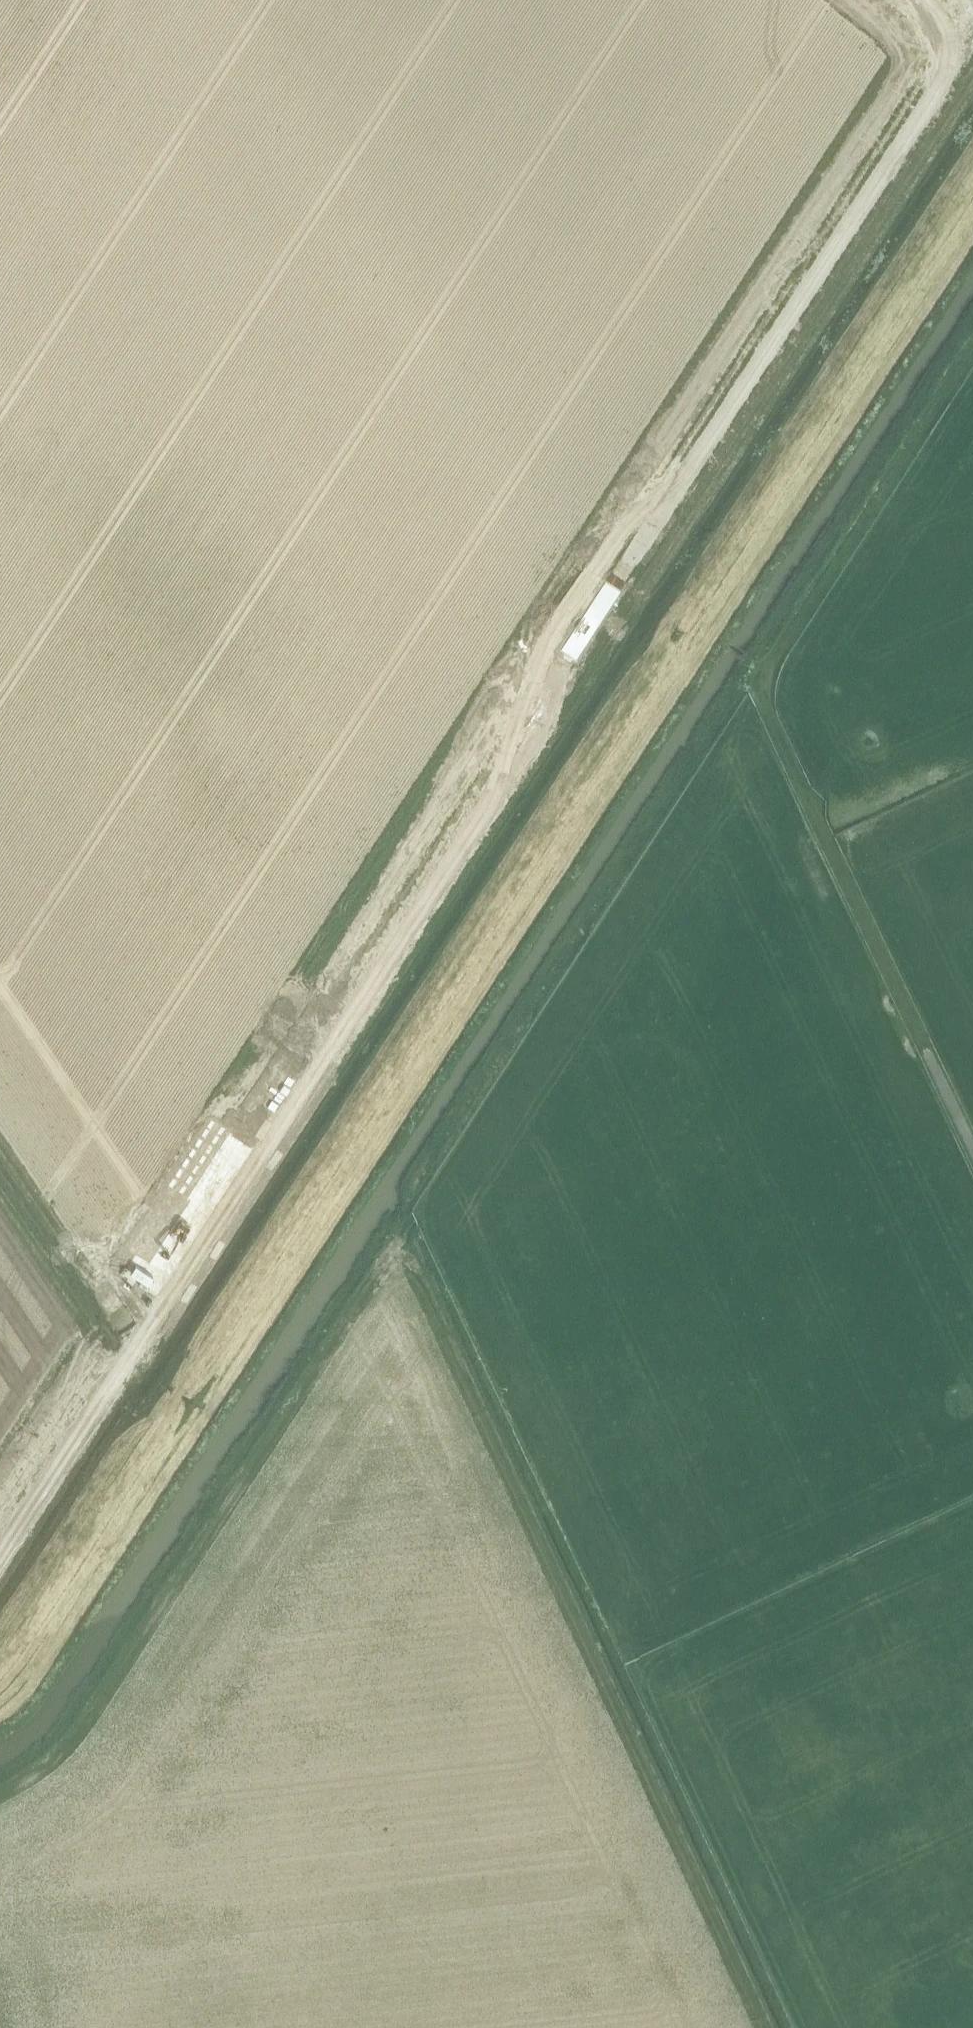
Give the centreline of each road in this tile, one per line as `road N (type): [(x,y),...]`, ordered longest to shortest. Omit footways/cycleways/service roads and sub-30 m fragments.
road 1 (track): [(0,1794),(57,1756),(81,1728),(396,1246),(767,2027)]
road 2 (track): [(929,1053),(771,718),(765,690),(972,352)]

